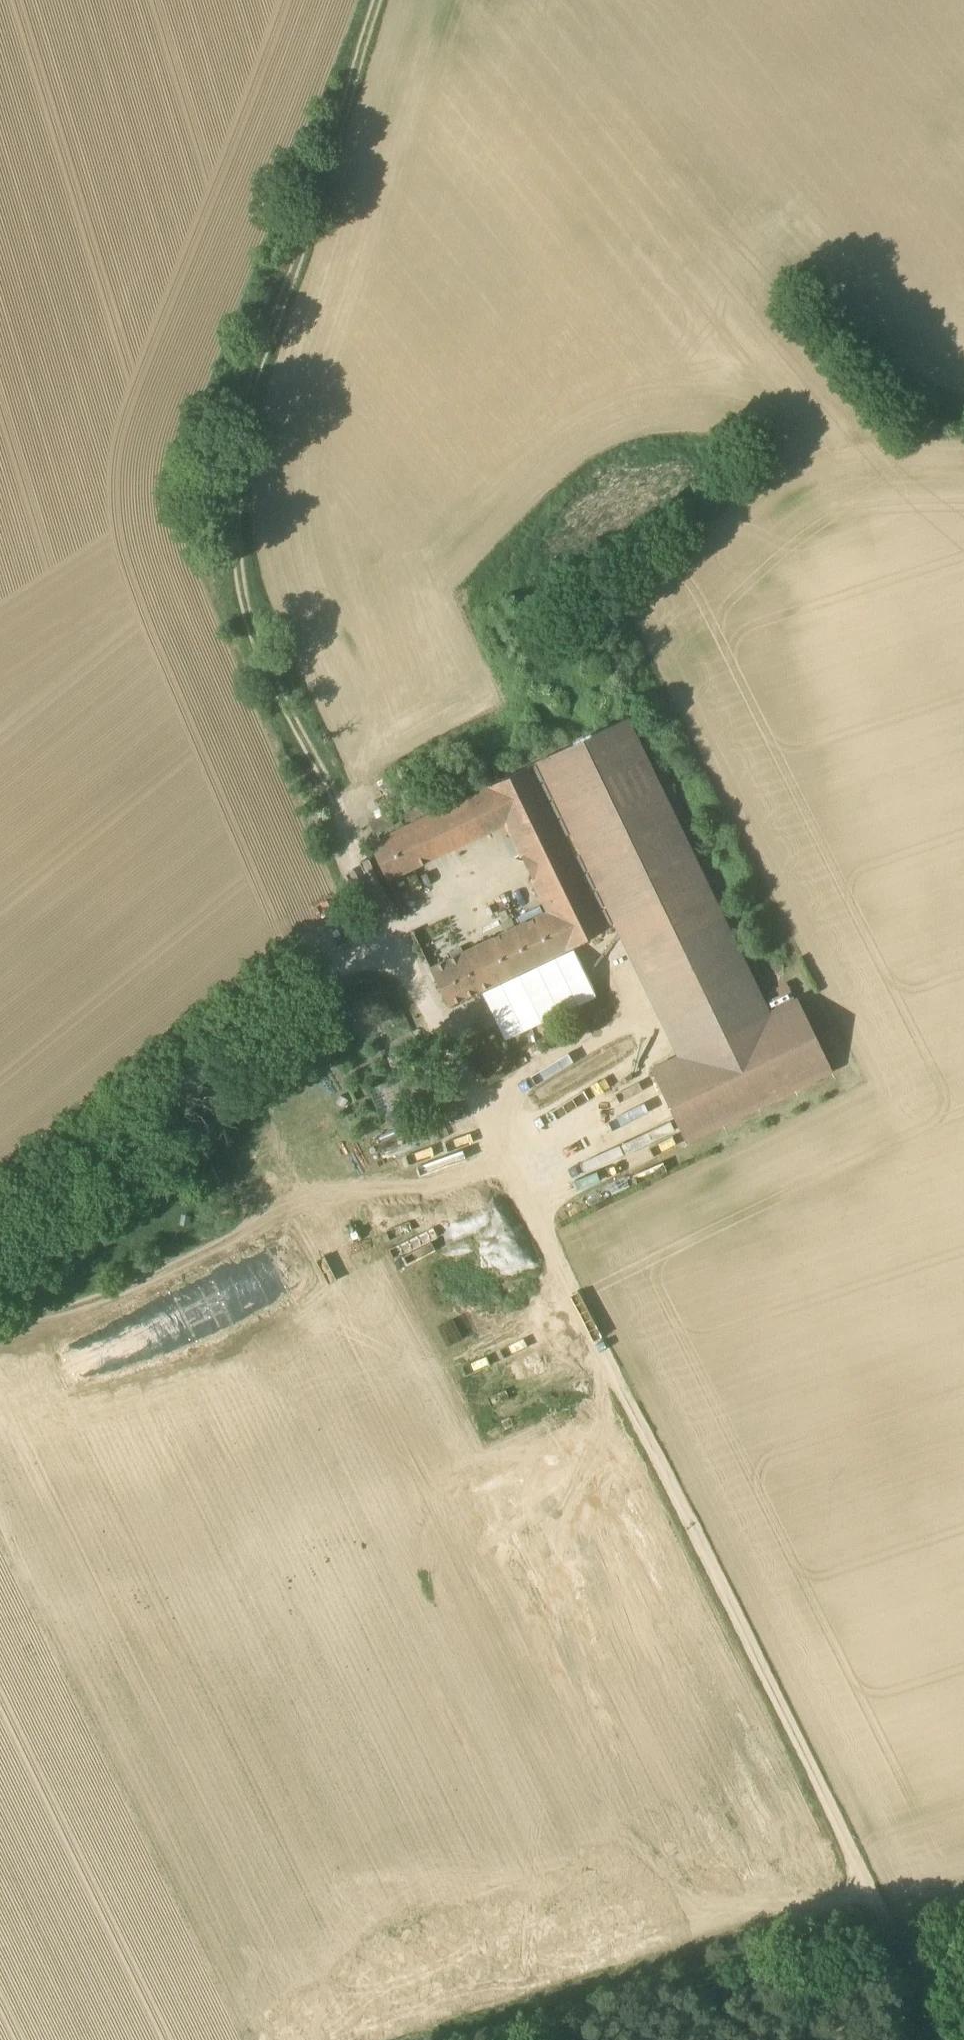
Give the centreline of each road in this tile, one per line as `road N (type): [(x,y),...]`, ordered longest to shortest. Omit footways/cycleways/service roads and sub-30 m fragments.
road 1 (track): [(944,2039),(507,1148),(419,979),(386,940)]
road 2 (track): [(386,940),(382,913),(290,719),(239,580),(236,490),(258,362),(367,0)]
road 3 (track): [(386,940),(328,970),(0,1245)]

